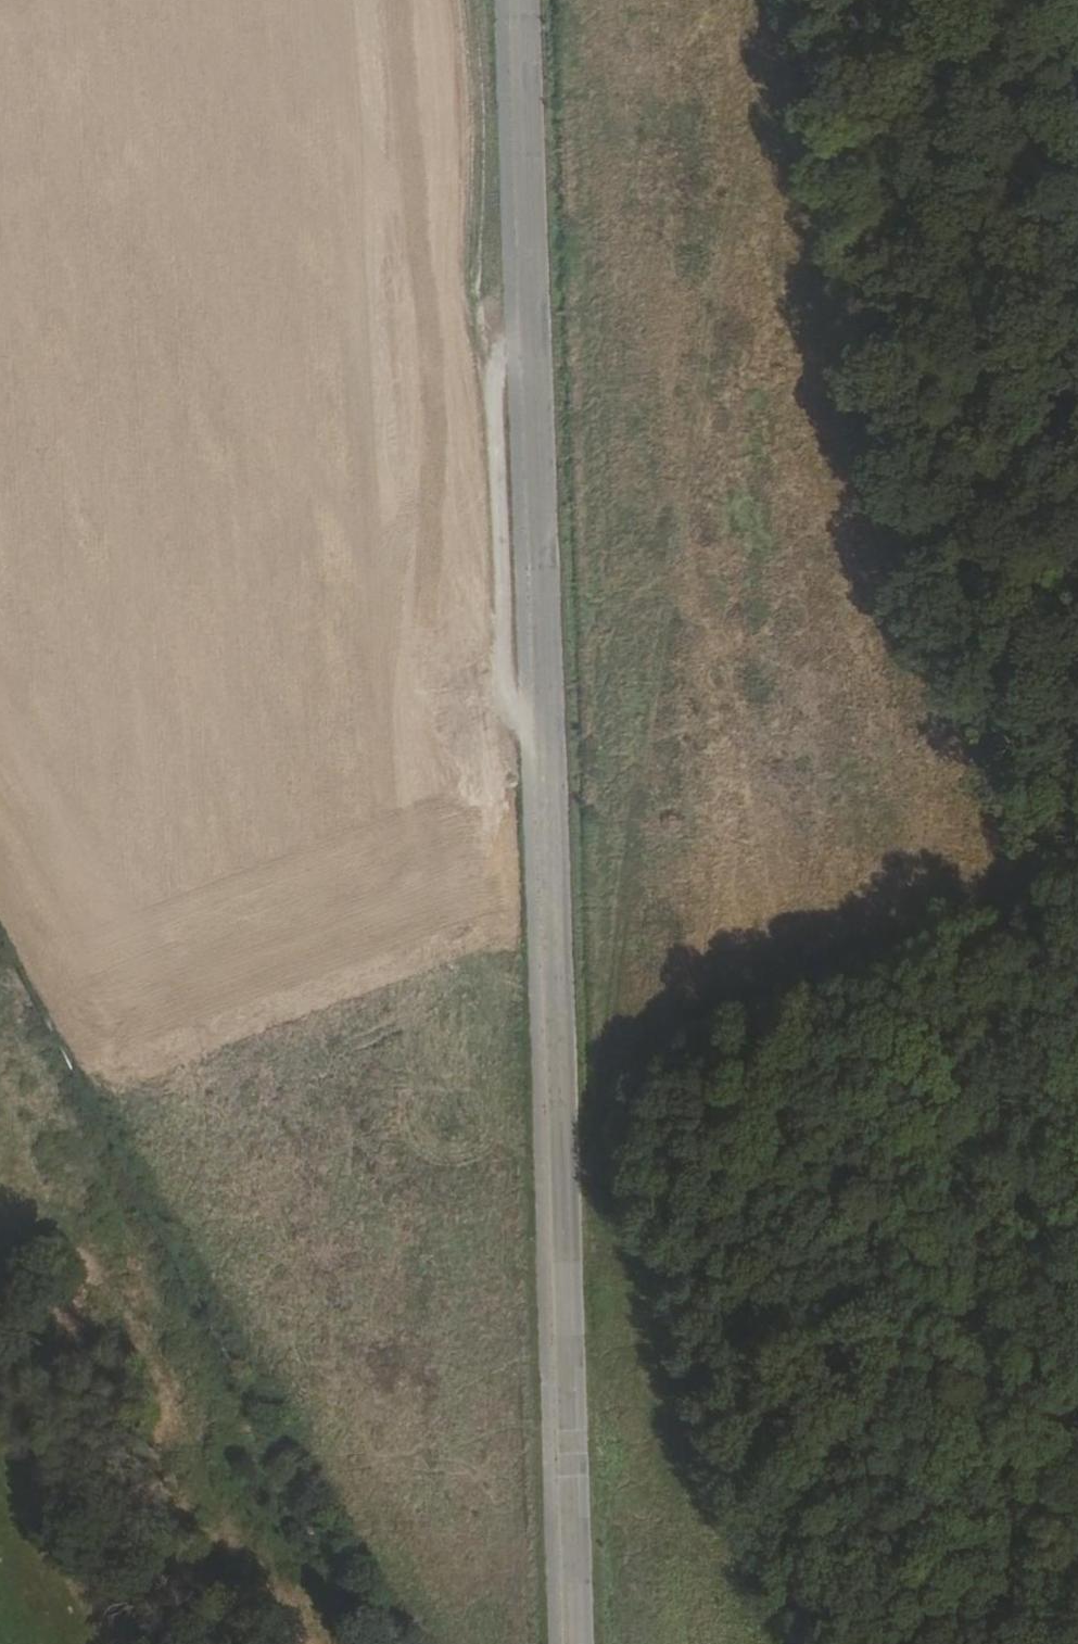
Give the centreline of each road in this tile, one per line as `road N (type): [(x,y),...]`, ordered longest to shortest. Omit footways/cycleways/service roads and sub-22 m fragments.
road 1 (unclassified): [(525,0),(580,1643)]

